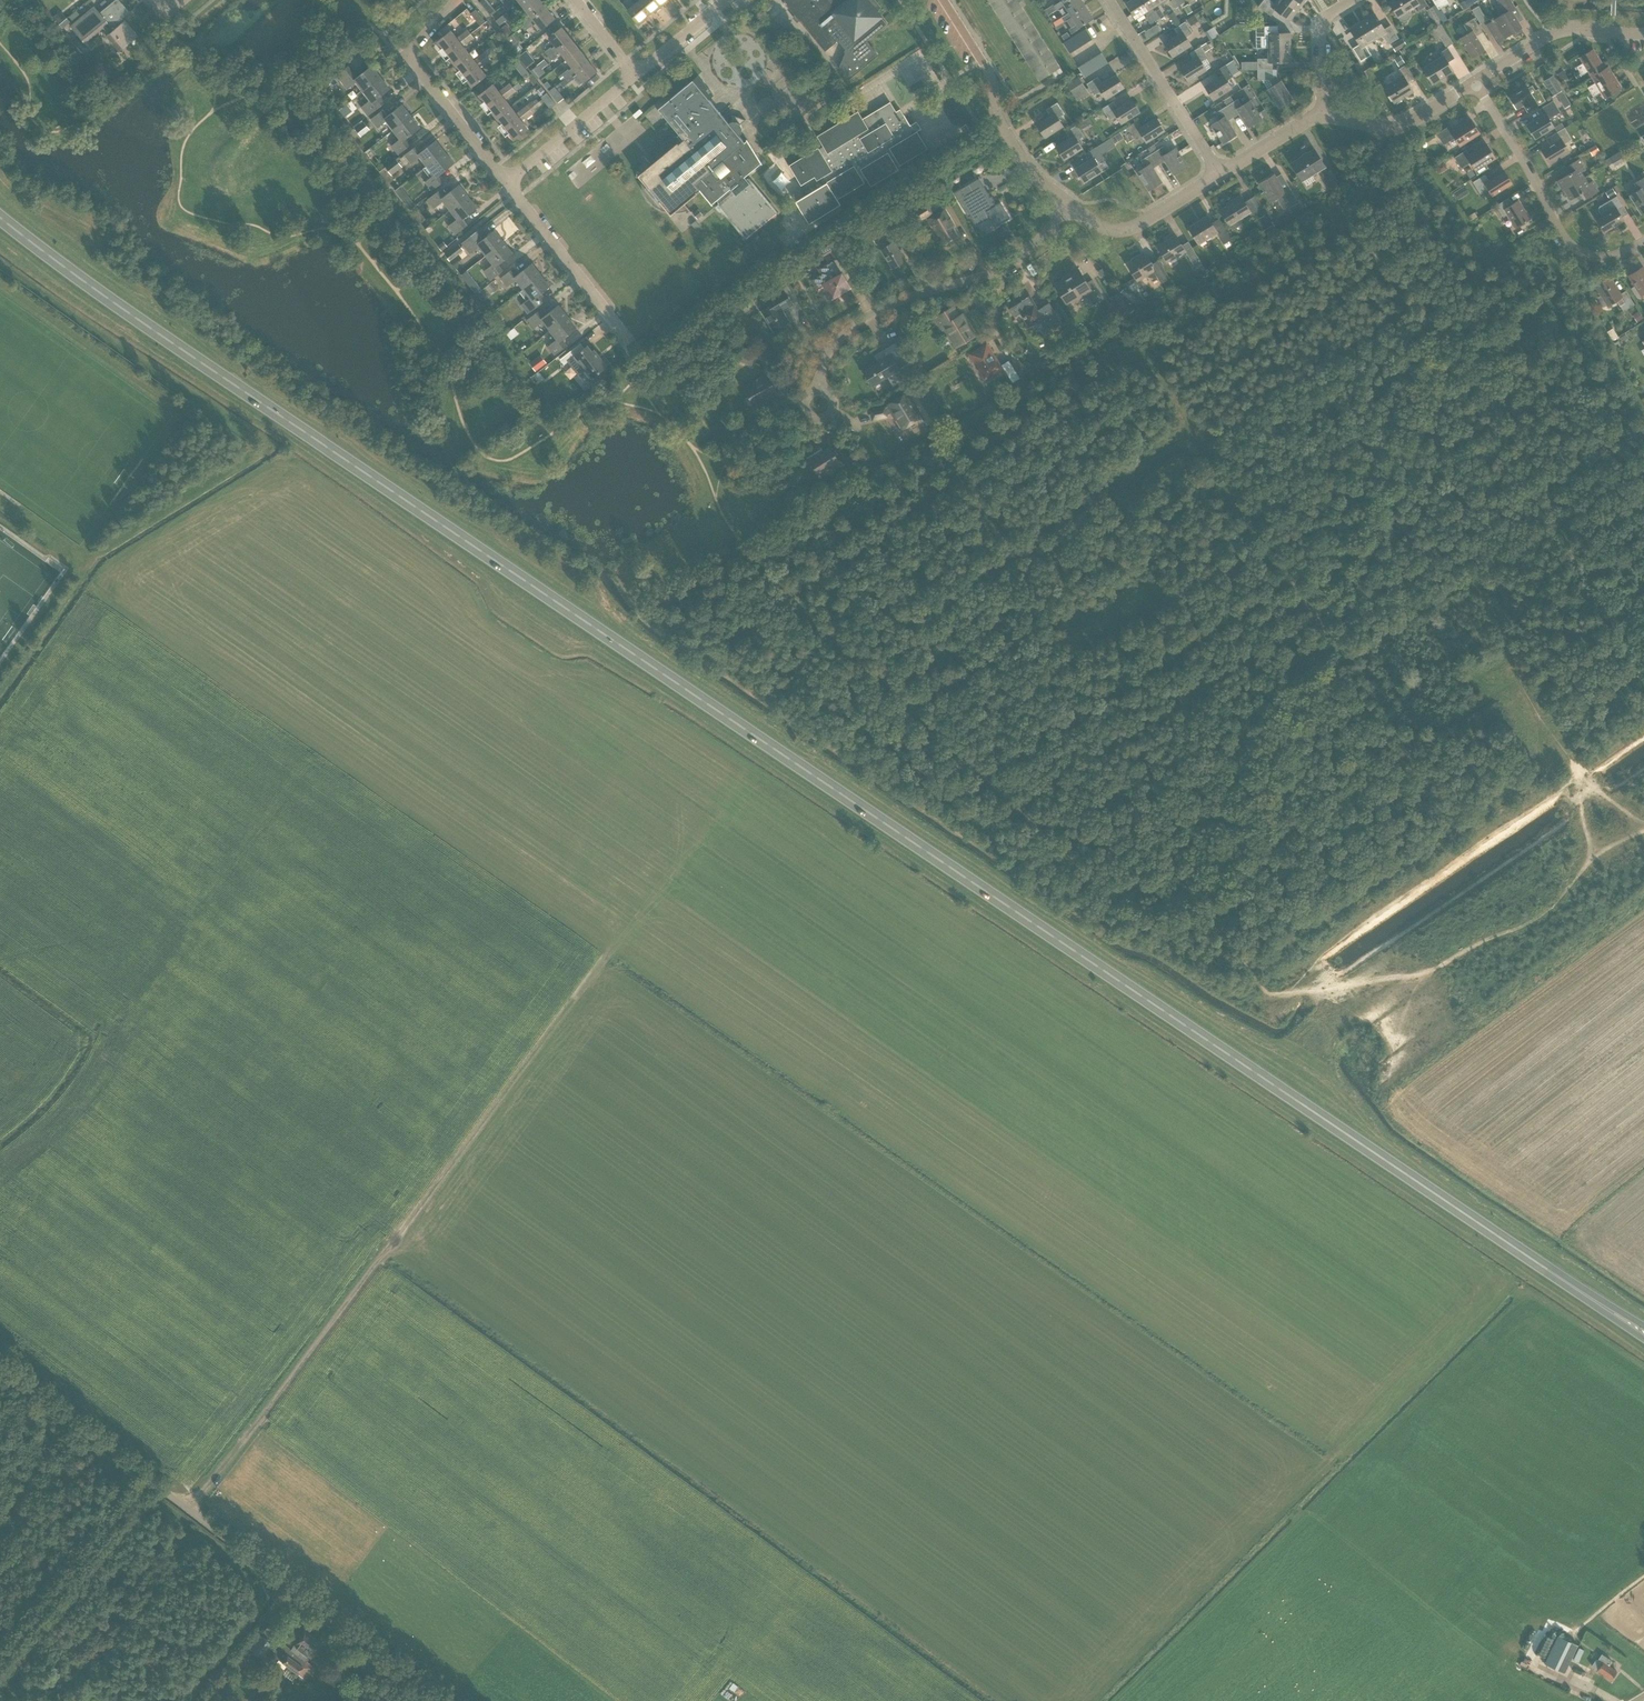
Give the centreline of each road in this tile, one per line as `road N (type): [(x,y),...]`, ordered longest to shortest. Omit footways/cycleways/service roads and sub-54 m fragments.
road 1 (trunk): [(1607,1309),(167,340),(0,217)]
road 2 (unclassified): [(439,1700),(0,1365)]
road 3 (track): [(419,1206),(188,1509)]
road 4 (residential): [(818,391),(830,350),(848,330),(891,304),(1005,268),(1067,203)]
road 5 (residential): [(1643,241),(1608,257),(1572,247),(1475,83)]
road 6 (unclassified): [(1067,203),(1010,143),(991,75),(944,0)]
road 7 (track): [(0,1657),(148,1478)]
road 8 (residential): [(1220,174),(1110,0)]
road 9 (residential): [(631,342),(507,185)]
road 10 (unclassified): [(1475,83),(1562,32),(1643,33)]
road 11 (unclassified): [(1220,174),(1122,230),(1095,225),(1067,203)]
road 12 (unclassified): [(637,75),(507,185)]
road 13 (unclassified): [(1322,118),(1400,127),(1475,83)]
road 14 (residential): [(408,55),(507,185)]
road 15 (residential): [(1322,118),(1323,23),(1352,0)]

